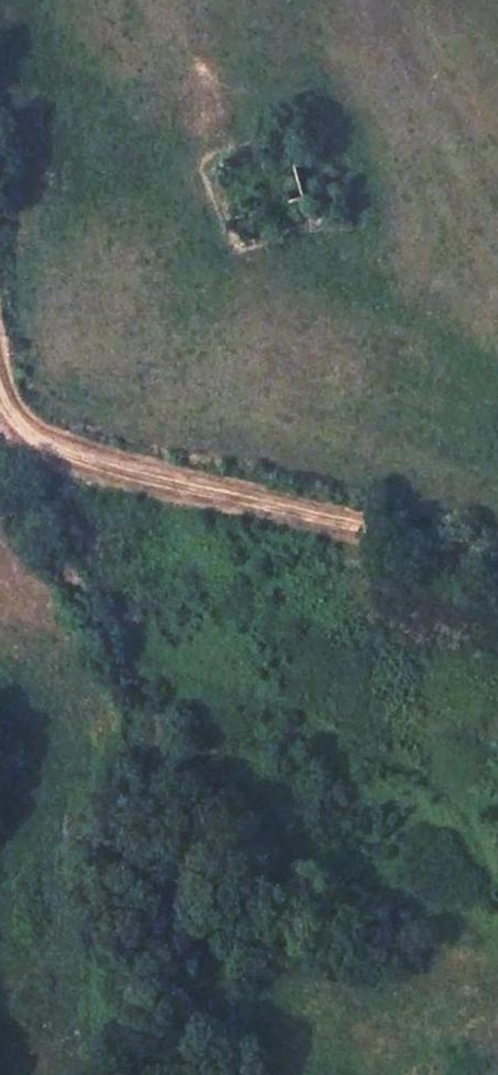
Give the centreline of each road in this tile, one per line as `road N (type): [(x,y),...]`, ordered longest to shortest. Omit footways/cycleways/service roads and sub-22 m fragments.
road 1 (track): [(0,397),(35,442),(115,475),(497,565)]

